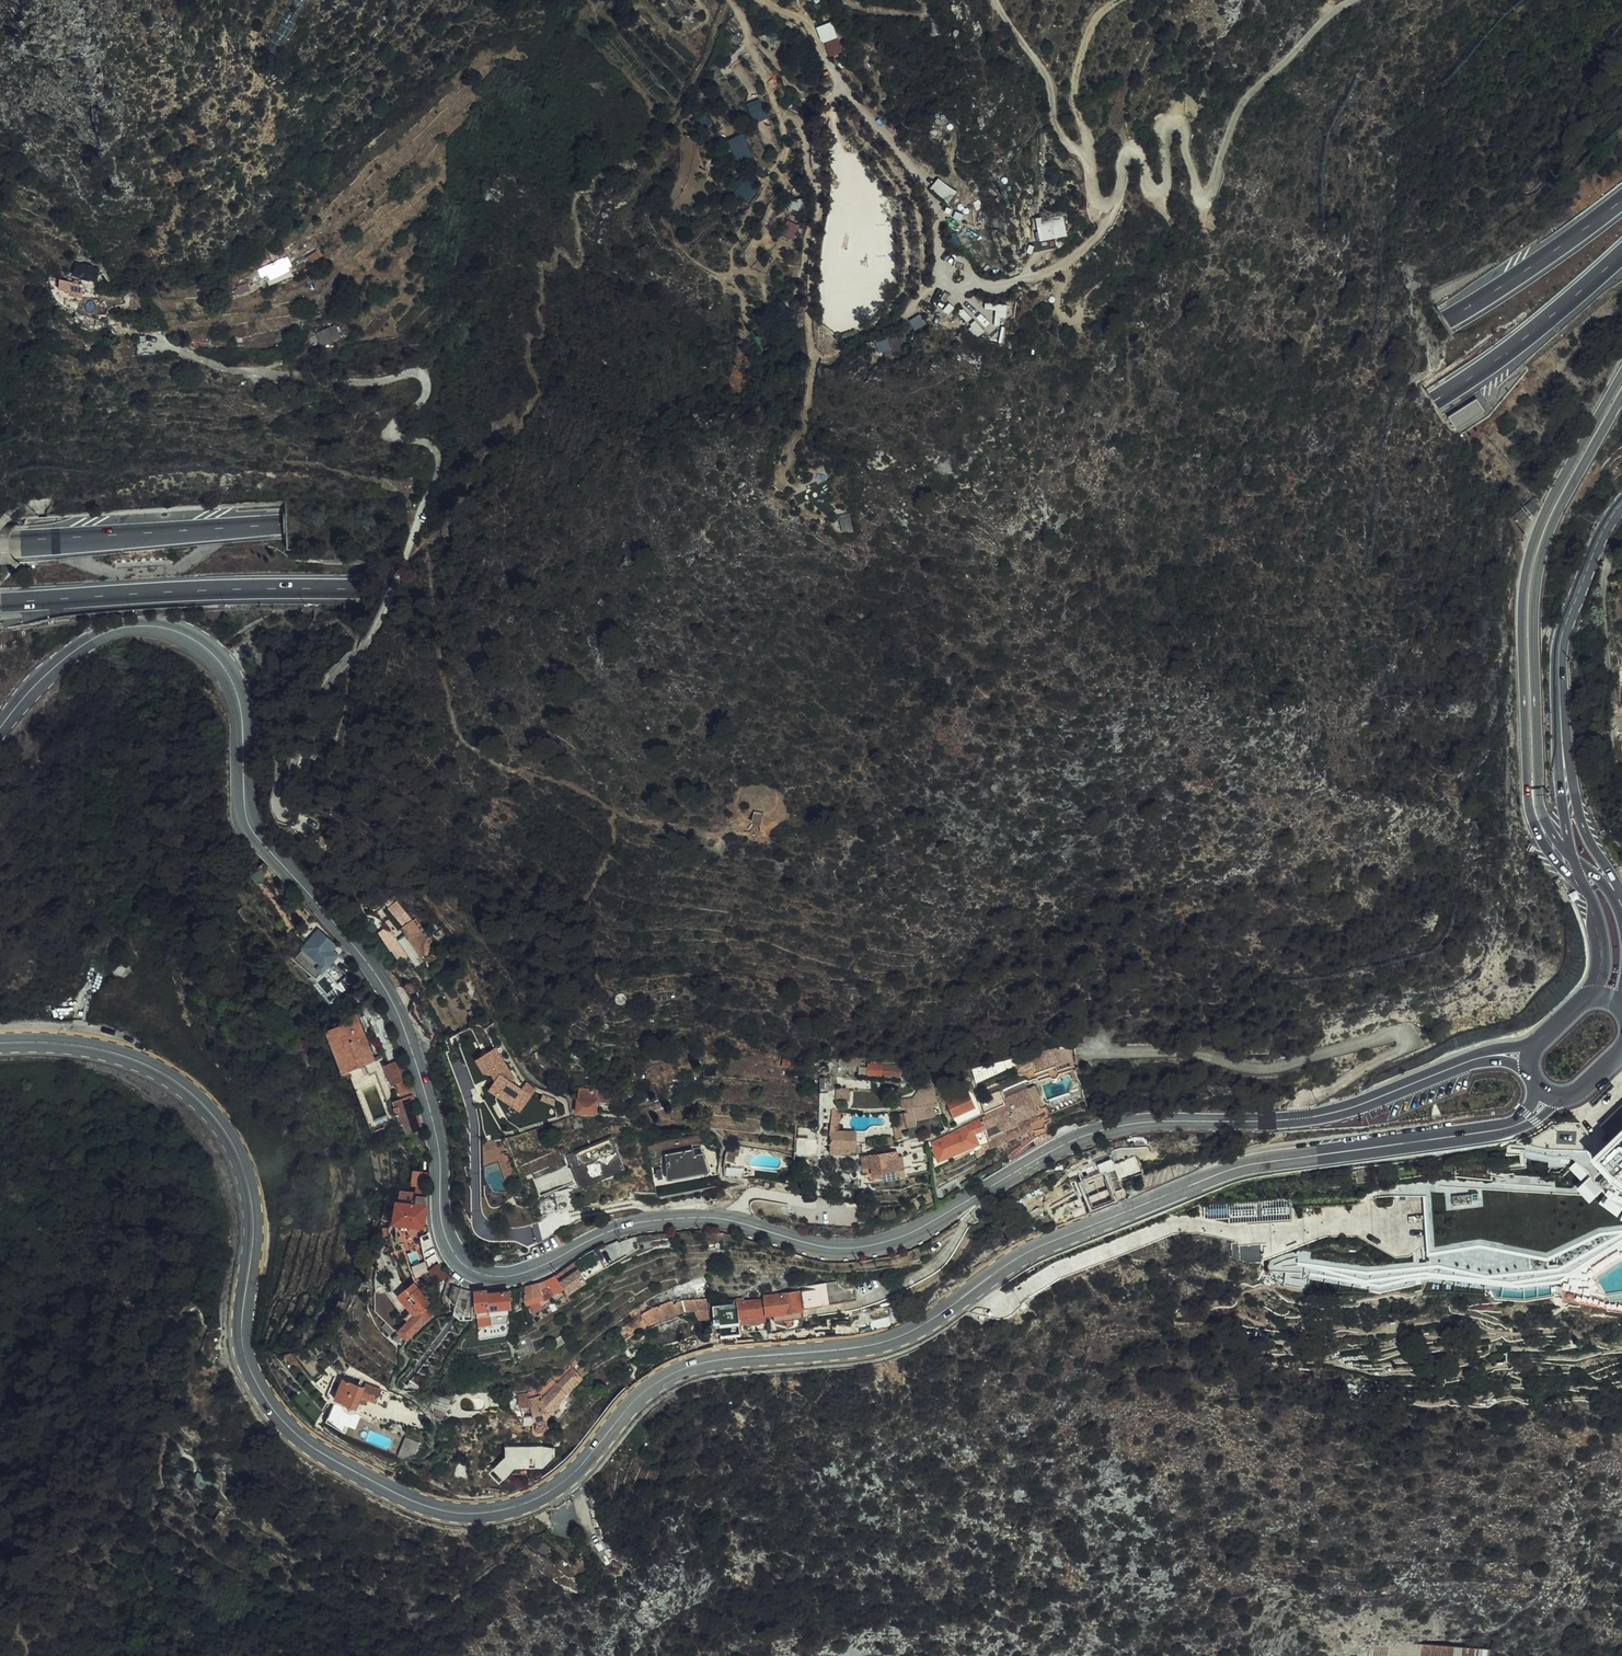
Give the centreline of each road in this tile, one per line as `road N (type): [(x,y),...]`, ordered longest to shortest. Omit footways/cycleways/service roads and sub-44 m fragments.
road 1 (secondary): [(1455,1067),(1301,1120),(1111,1127),(896,1239),(844,1249),(723,1219),(680,1218),(604,1233),(529,1271),(484,1275),(458,1260),(444,1234),(436,1134),(392,1001),(248,824),(241,709),(218,659),(176,630),(111,630),(54,667),(0,729)]
road 2 (primary): [(1463,1134),(1223,1173),(1017,1259),(934,1318),(884,1342),(685,1369),(642,1394),(552,1490),(482,1513),(450,1511),(330,1458),(300,1436),(256,1383),(242,1327),(252,1221),(244,1173),(191,1092),(106,1049),(0,1044)]
road 3 (motorway): [(0,602),(705,579),(822,570),(1124,523),(1267,483),(1367,441),(1527,336),(1621,254)]
road 4 (motorway): [(1621,199),(1513,278),(1353,366),(1139,439),(1031,463),(913,479),(0,541)]
road 5 (track): [(1109,214),(1130,151),(1141,159),(1147,190),(1157,195),(1167,187),(1162,134),(1170,121),(1182,127),(1196,189),(1211,192),(1241,101),(1351,0)]
road 6 (motorway): [(1533,789),(1532,569),(1550,516),(1621,387)]
road 7 (track): [(866,115),(927,193),(942,264),(966,279),(1001,287),(1061,265),(1097,236),(1109,214)]
road 8 (secondary): [(1564,753),(1563,636),(1599,539),(1621,504)]
road 9 (track): [(1109,214),(1099,213),(1086,158),(1062,134),(1050,82),(996,0)]
road 10 (track): [(1086,158),(1079,69),(1088,32),(1122,0)]
road 11 (track): [(866,115),(835,85),(807,22),(765,0)]
road 12 (secondary): [(1621,901),(1583,820),(1564,753)]
road 13 (primary): [(1585,885),(1602,950),(1588,1000)]

